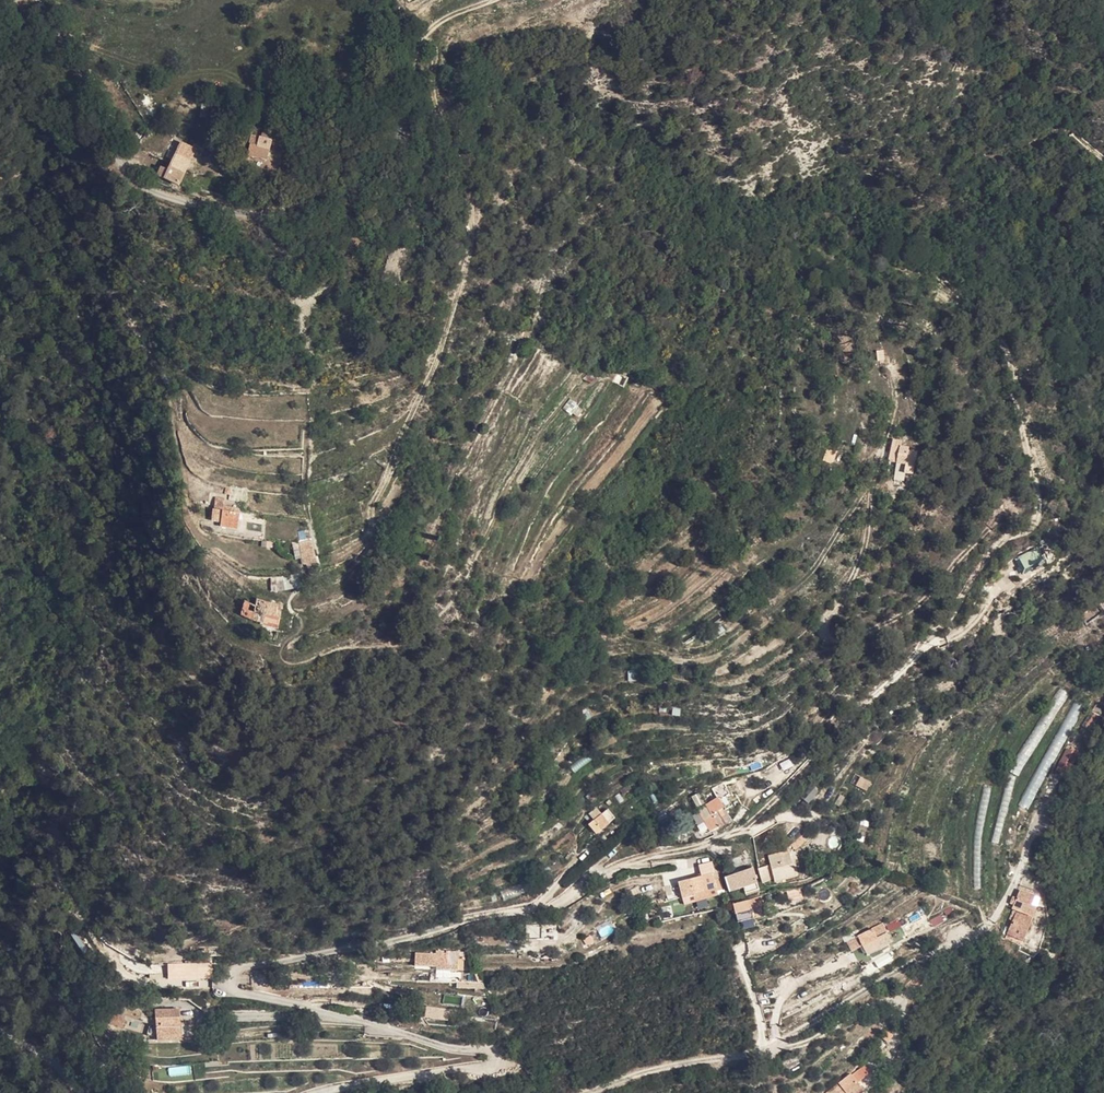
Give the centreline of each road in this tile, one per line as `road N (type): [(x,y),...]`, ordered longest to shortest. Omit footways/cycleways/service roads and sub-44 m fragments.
road 1 (track): [(605,872),(722,837),(760,814),(938,636),(1002,540),(1031,527),(1038,514),(1009,355),(948,287),(925,244),(930,225),(1004,185),(1045,131),(1070,130),(1103,161)]
road 2 (track): [(37,0),(135,187),(254,215),(337,200),(395,144),(425,38)]
road 3 (track): [(586,1092),(650,1070),(770,1050),(904,967),(980,931),(1051,806)]
road 4 (track): [(425,38),(436,47),(434,95),(472,212),(465,268),(434,362),(371,509)]

